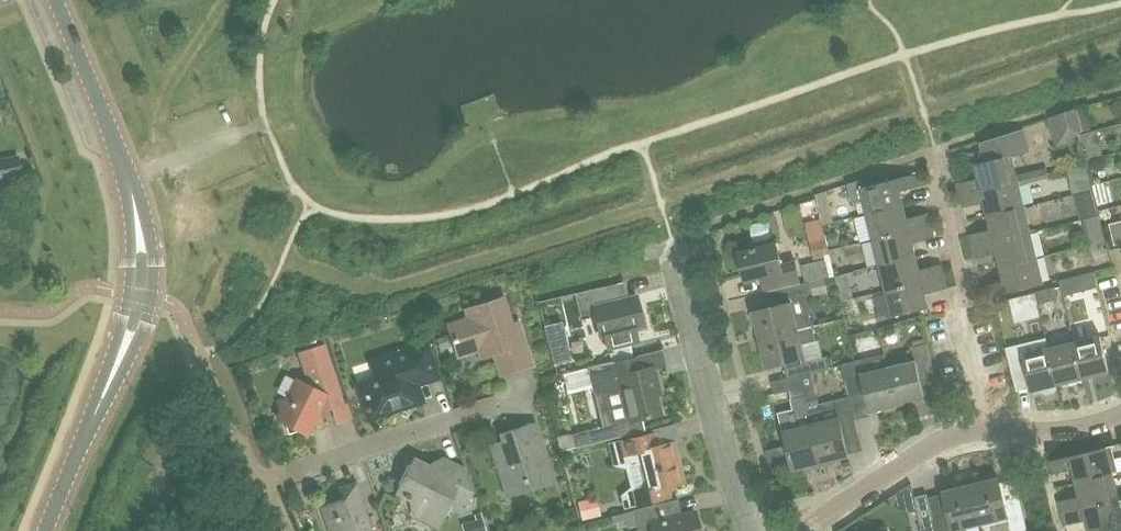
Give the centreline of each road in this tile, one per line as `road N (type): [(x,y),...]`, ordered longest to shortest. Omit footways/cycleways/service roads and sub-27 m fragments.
road 1 (tertiary): [(50,530),(136,329),(145,264),(133,183),(57,0)]
road 2 (residential): [(756,530),(735,488),(676,251)]
road 3 (residential): [(256,486),(522,406)]
road 4 (residential): [(806,530),(920,452),(985,428)]
road 5 (residential): [(985,428),(1078,431),(1120,416)]

